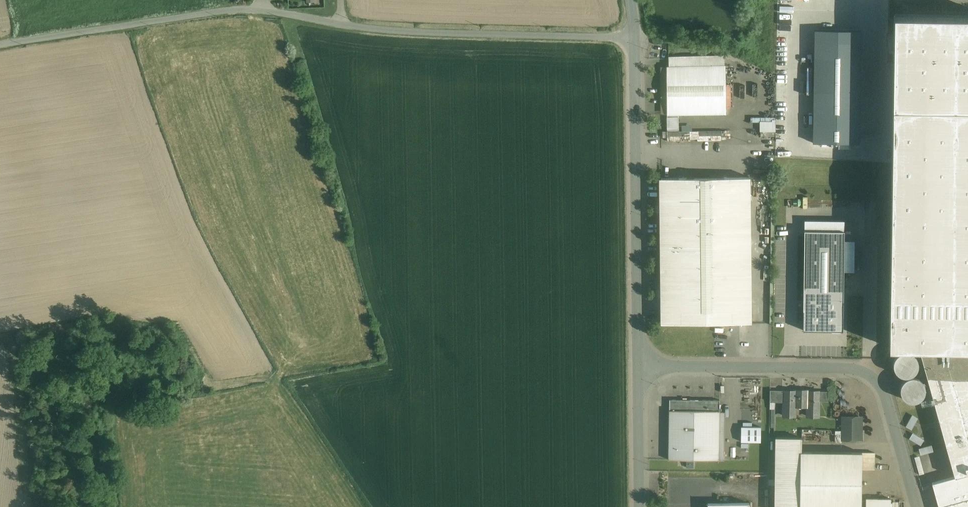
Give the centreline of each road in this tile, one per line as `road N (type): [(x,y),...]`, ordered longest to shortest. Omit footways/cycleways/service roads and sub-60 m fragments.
road 1 (unclassified): [(0,45),(265,10),(387,31),(633,35)]
road 2 (residential): [(639,367),(856,369),(875,378),(916,506)]
road 3 (unclassified): [(633,35),(639,367)]
road 4 (residential): [(639,367),(641,506)]

